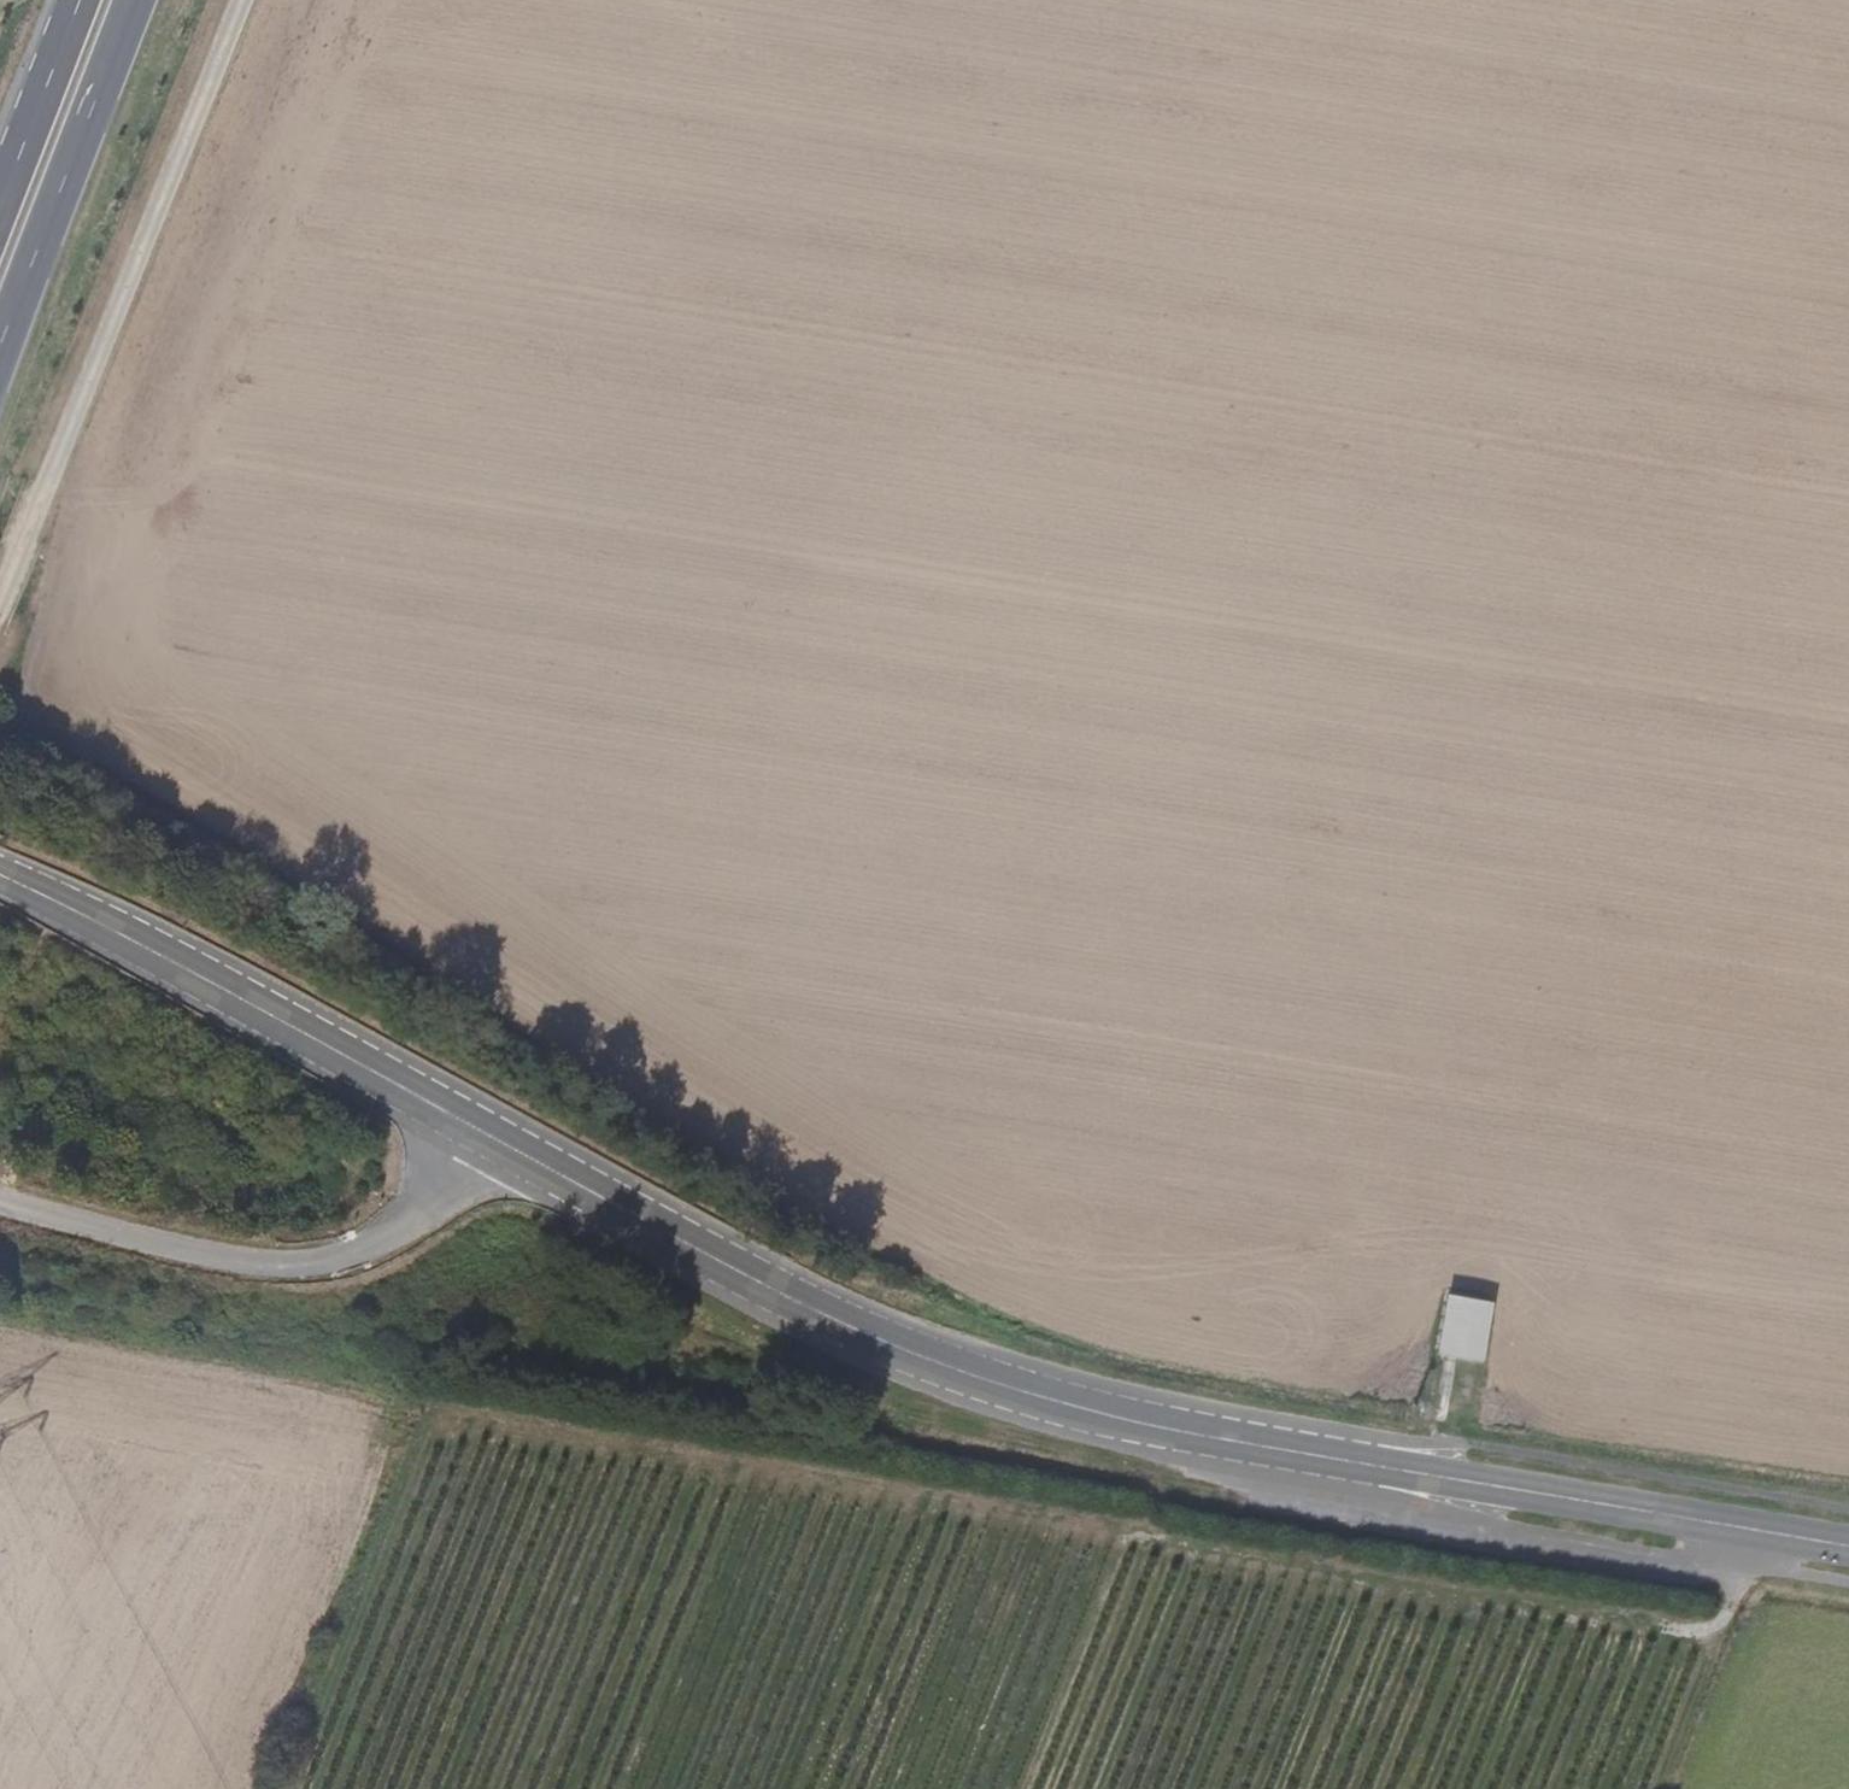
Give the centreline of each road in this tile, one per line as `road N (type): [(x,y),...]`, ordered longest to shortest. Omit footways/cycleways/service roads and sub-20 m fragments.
road 1 (tertiary): [(1848,1548),(1172,1431),(985,1382),(788,1298),(0,874)]
road 2 (track): [(228,0),(0,590)]
road 3 (track): [(0,1203),(245,1269),(370,1257),(491,1136)]
road 4 (primary): [(0,352),(137,0)]
road 5 (primary): [(85,0),(0,218)]

